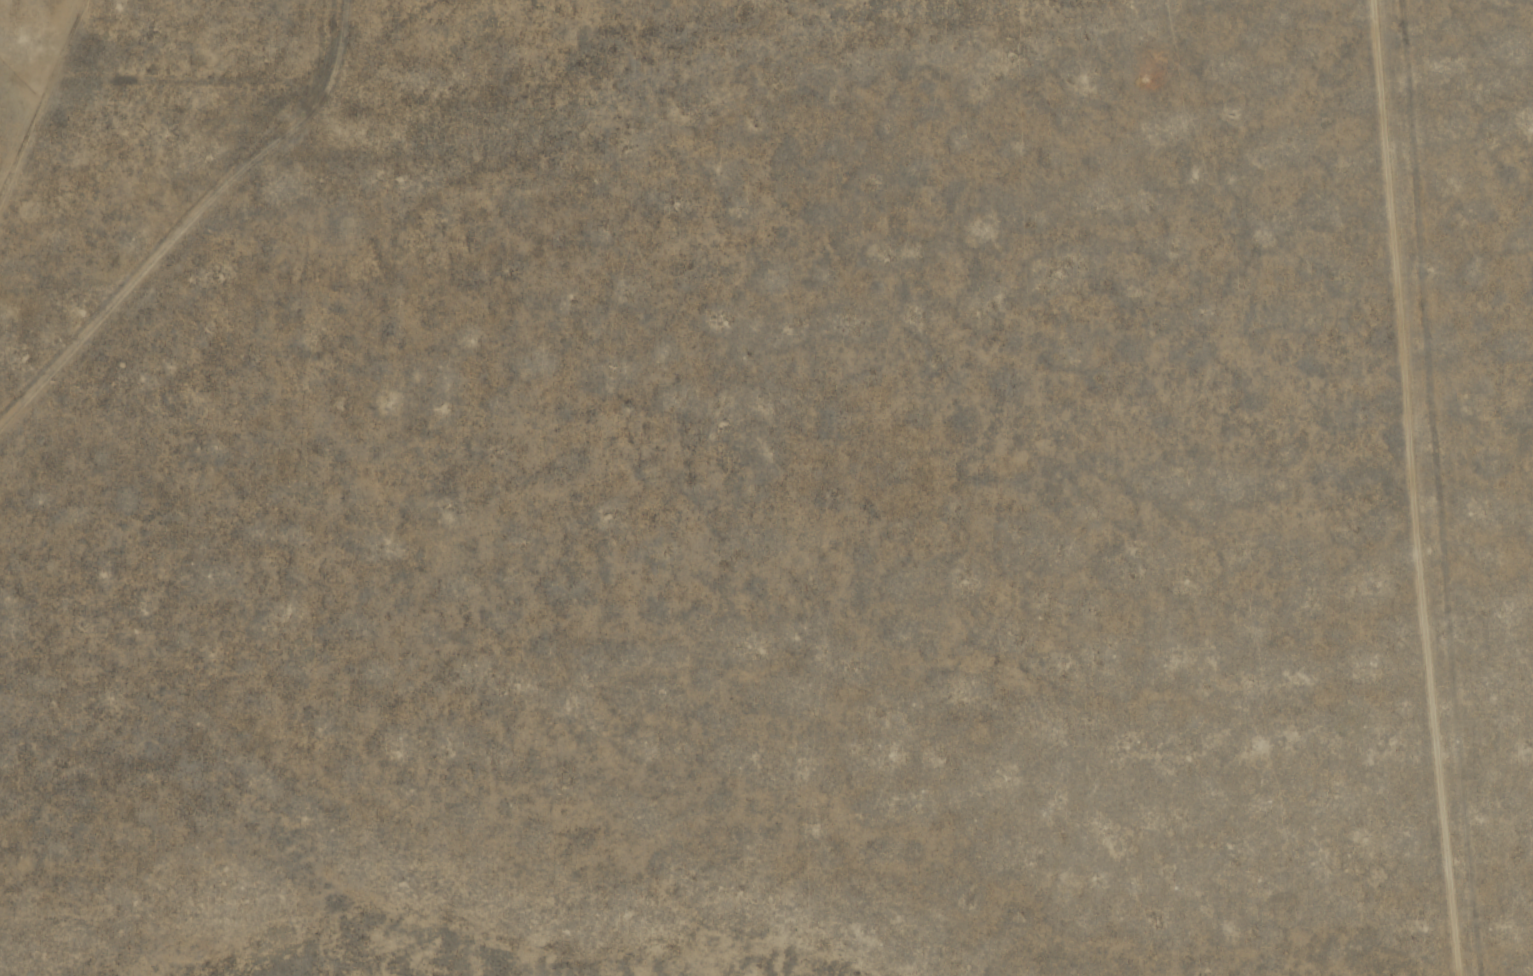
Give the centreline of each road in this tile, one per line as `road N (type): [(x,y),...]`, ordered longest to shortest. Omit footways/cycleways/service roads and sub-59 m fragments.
road 1 (residential): [(1447,975),(1368,0)]

